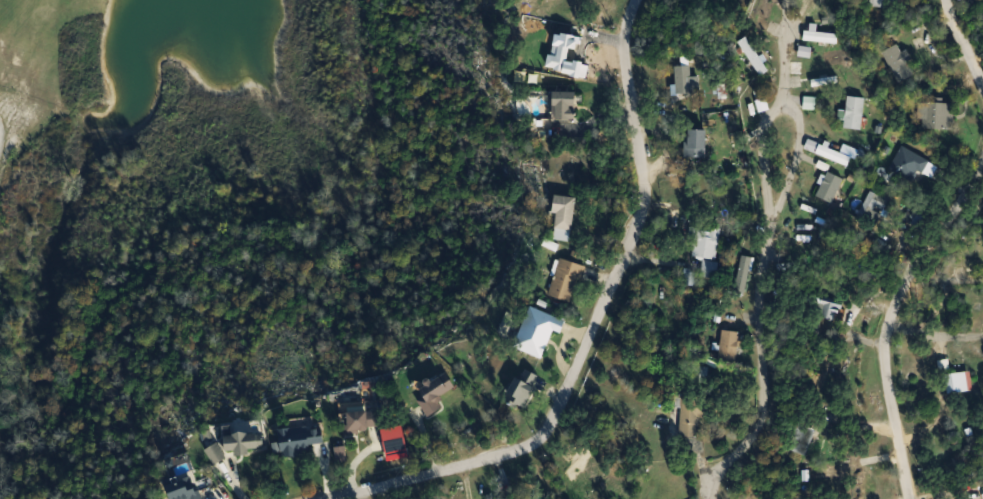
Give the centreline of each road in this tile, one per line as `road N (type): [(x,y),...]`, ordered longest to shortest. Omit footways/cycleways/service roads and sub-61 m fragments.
road 1 (residential): [(347,498),(514,456),(533,446),(560,411),(642,212),(625,54),(638,0)]
road 2 (residential): [(711,498),(711,468),(736,455),(766,404),(762,267),(772,220),(764,151),(780,106),(787,26)]
road 3 (residential): [(982,165),(905,288),(889,339),(910,498)]

